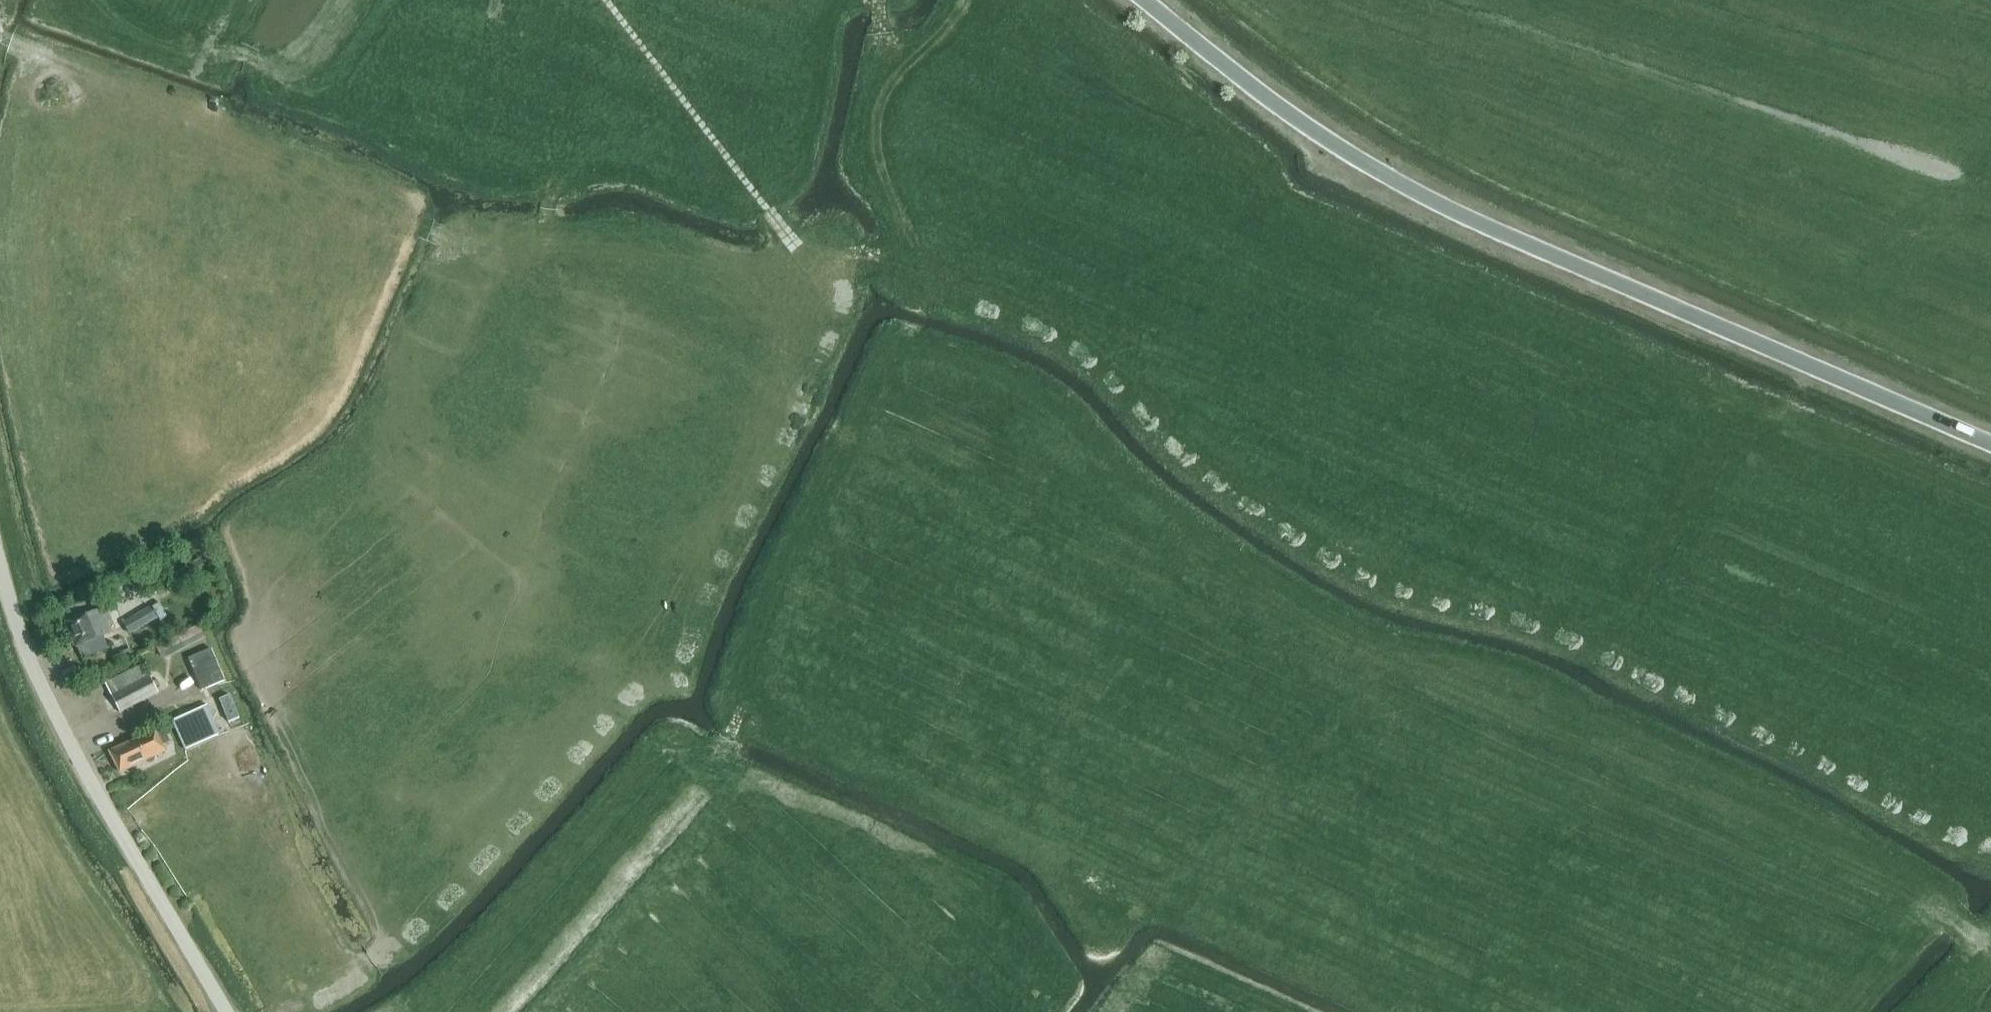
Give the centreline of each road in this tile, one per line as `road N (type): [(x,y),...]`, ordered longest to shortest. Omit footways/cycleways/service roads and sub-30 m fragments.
road 1 (tertiary): [(1990,444),(1390,179),(1299,122),(1143,0)]
road 2 (tertiary): [(225,1011),(64,733),(0,568)]

